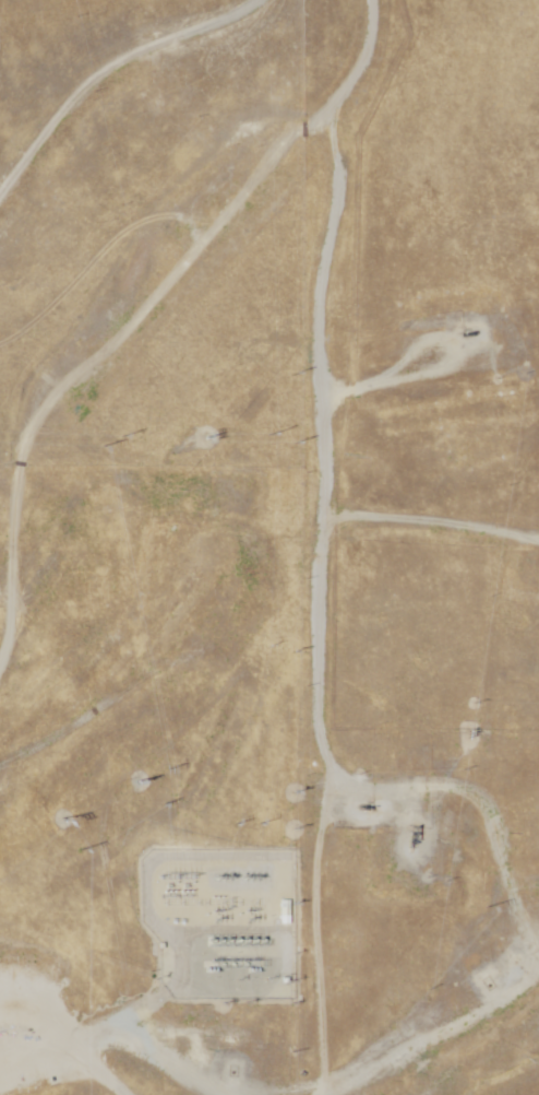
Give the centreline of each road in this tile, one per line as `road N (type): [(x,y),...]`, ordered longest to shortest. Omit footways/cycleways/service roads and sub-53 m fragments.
road 1 (track): [(538,936),(418,1027),(255,1094)]
road 2 (track): [(0,136),(14,120),(168,57),(194,0)]
road 3 (track): [(236,1094),(149,1052),(79,1094)]

